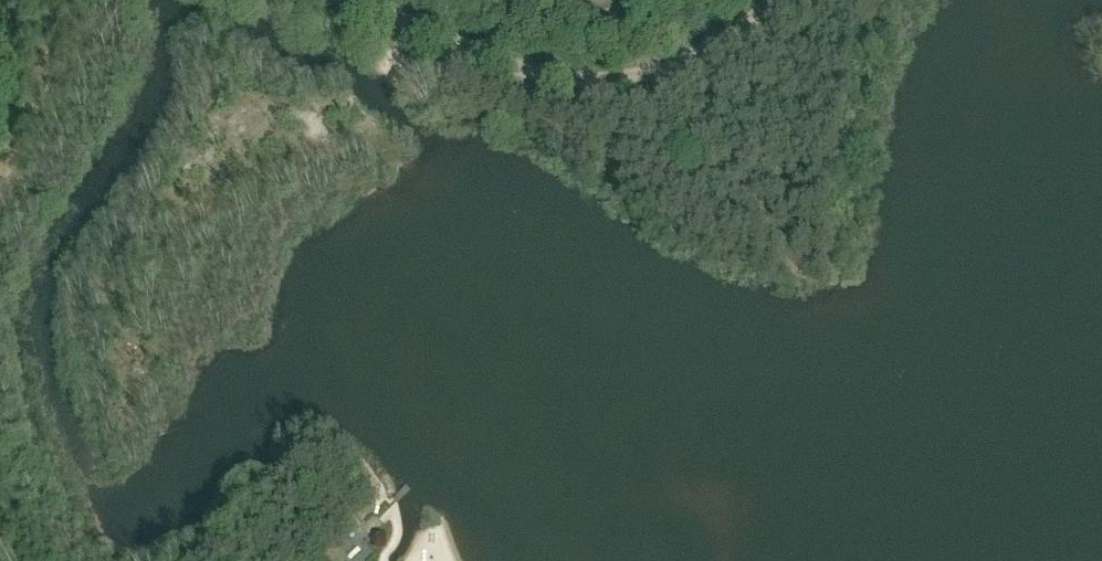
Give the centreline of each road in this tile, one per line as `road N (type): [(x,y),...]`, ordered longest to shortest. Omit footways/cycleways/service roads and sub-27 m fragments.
road 1 (track): [(359,0),(494,59),(580,82),(633,81),(685,64),(783,0)]

